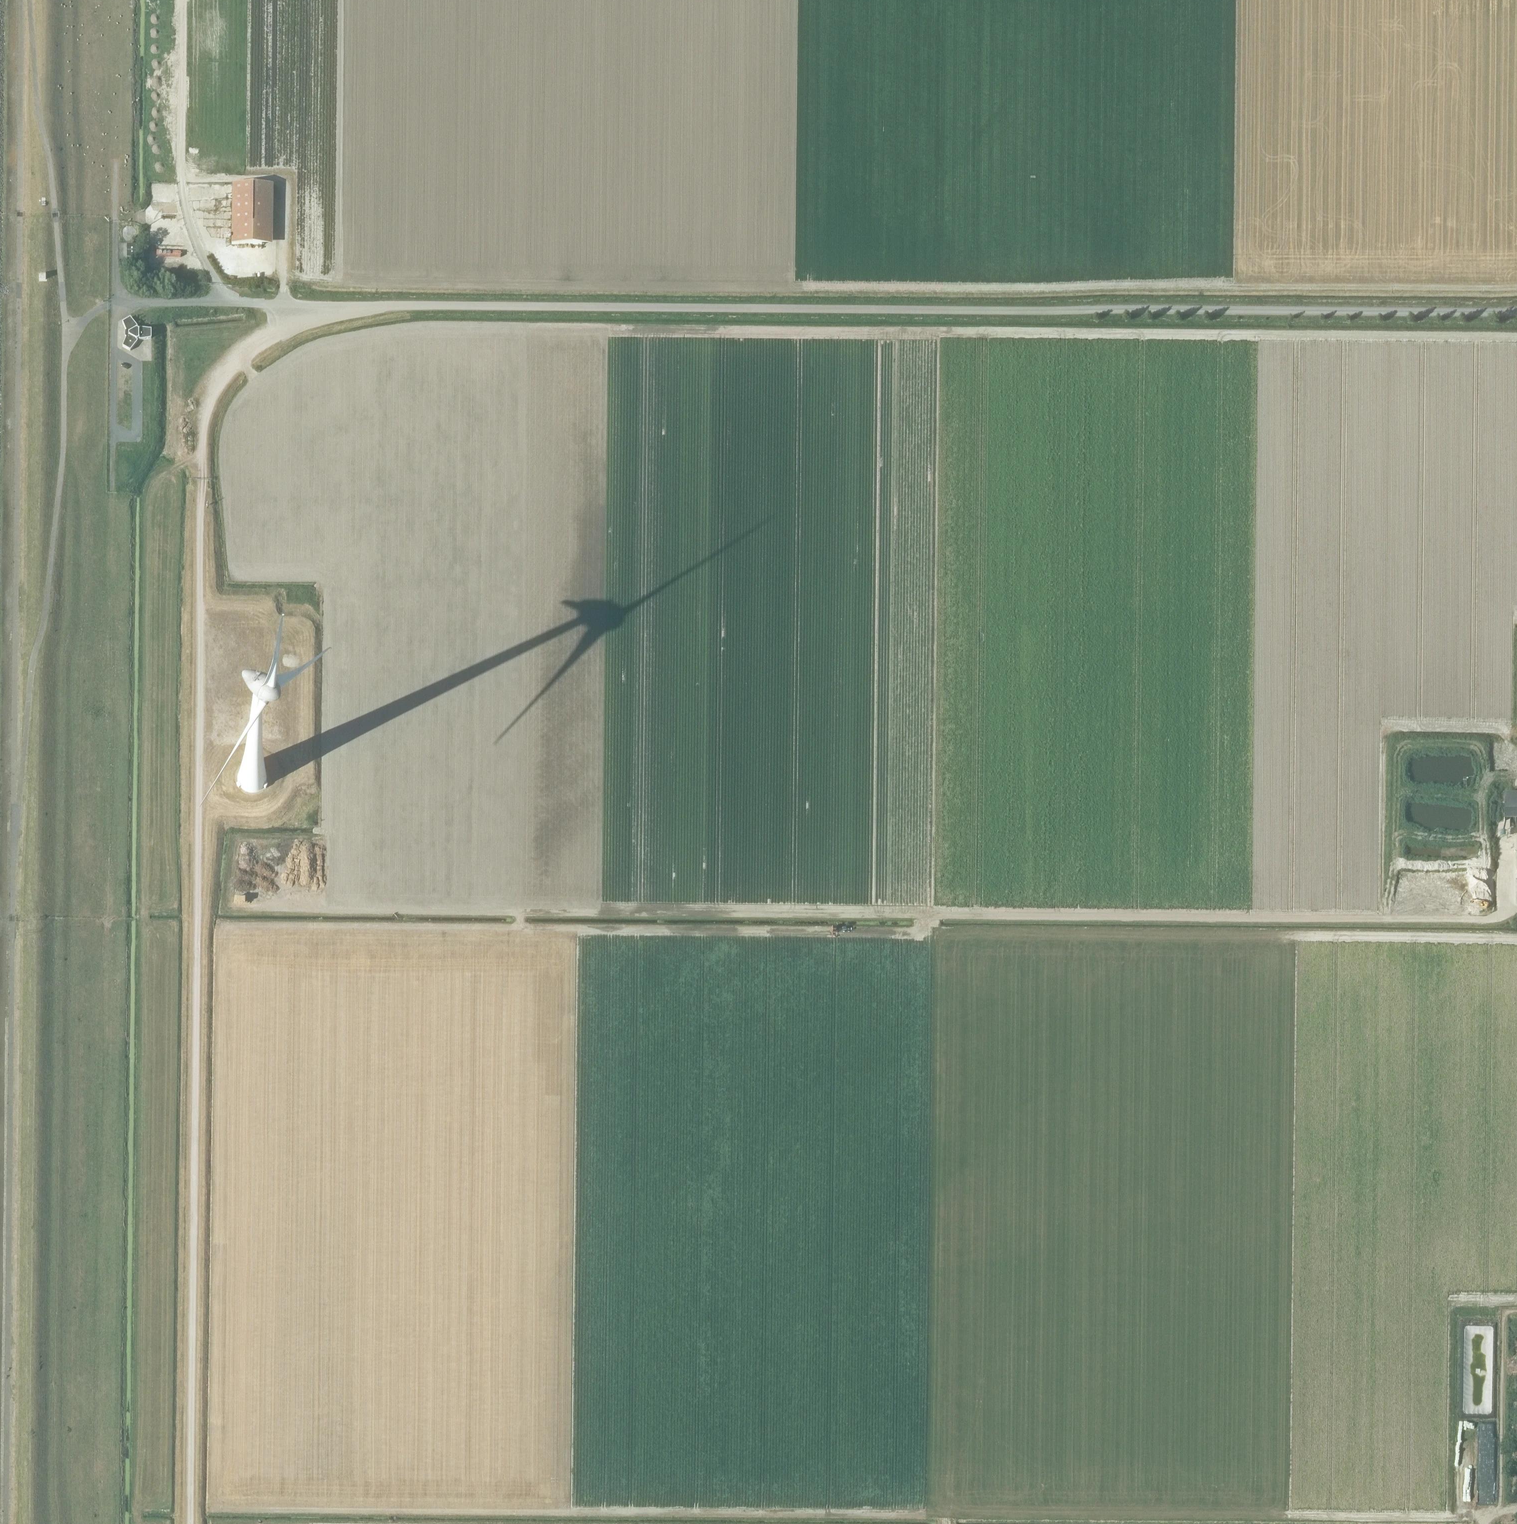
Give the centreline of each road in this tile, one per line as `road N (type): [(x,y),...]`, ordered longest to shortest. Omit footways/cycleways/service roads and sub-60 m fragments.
road 1 (unclassified): [(65,335),(115,301),(1516,311)]
road 2 (unclassified): [(13,832),(22,0)]
road 3 (unclassified): [(6,1523),(13,832)]
road 4 (unclassified): [(13,832),(63,450),(65,335)]
road 5 (unclassified): [(65,335),(30,0)]

